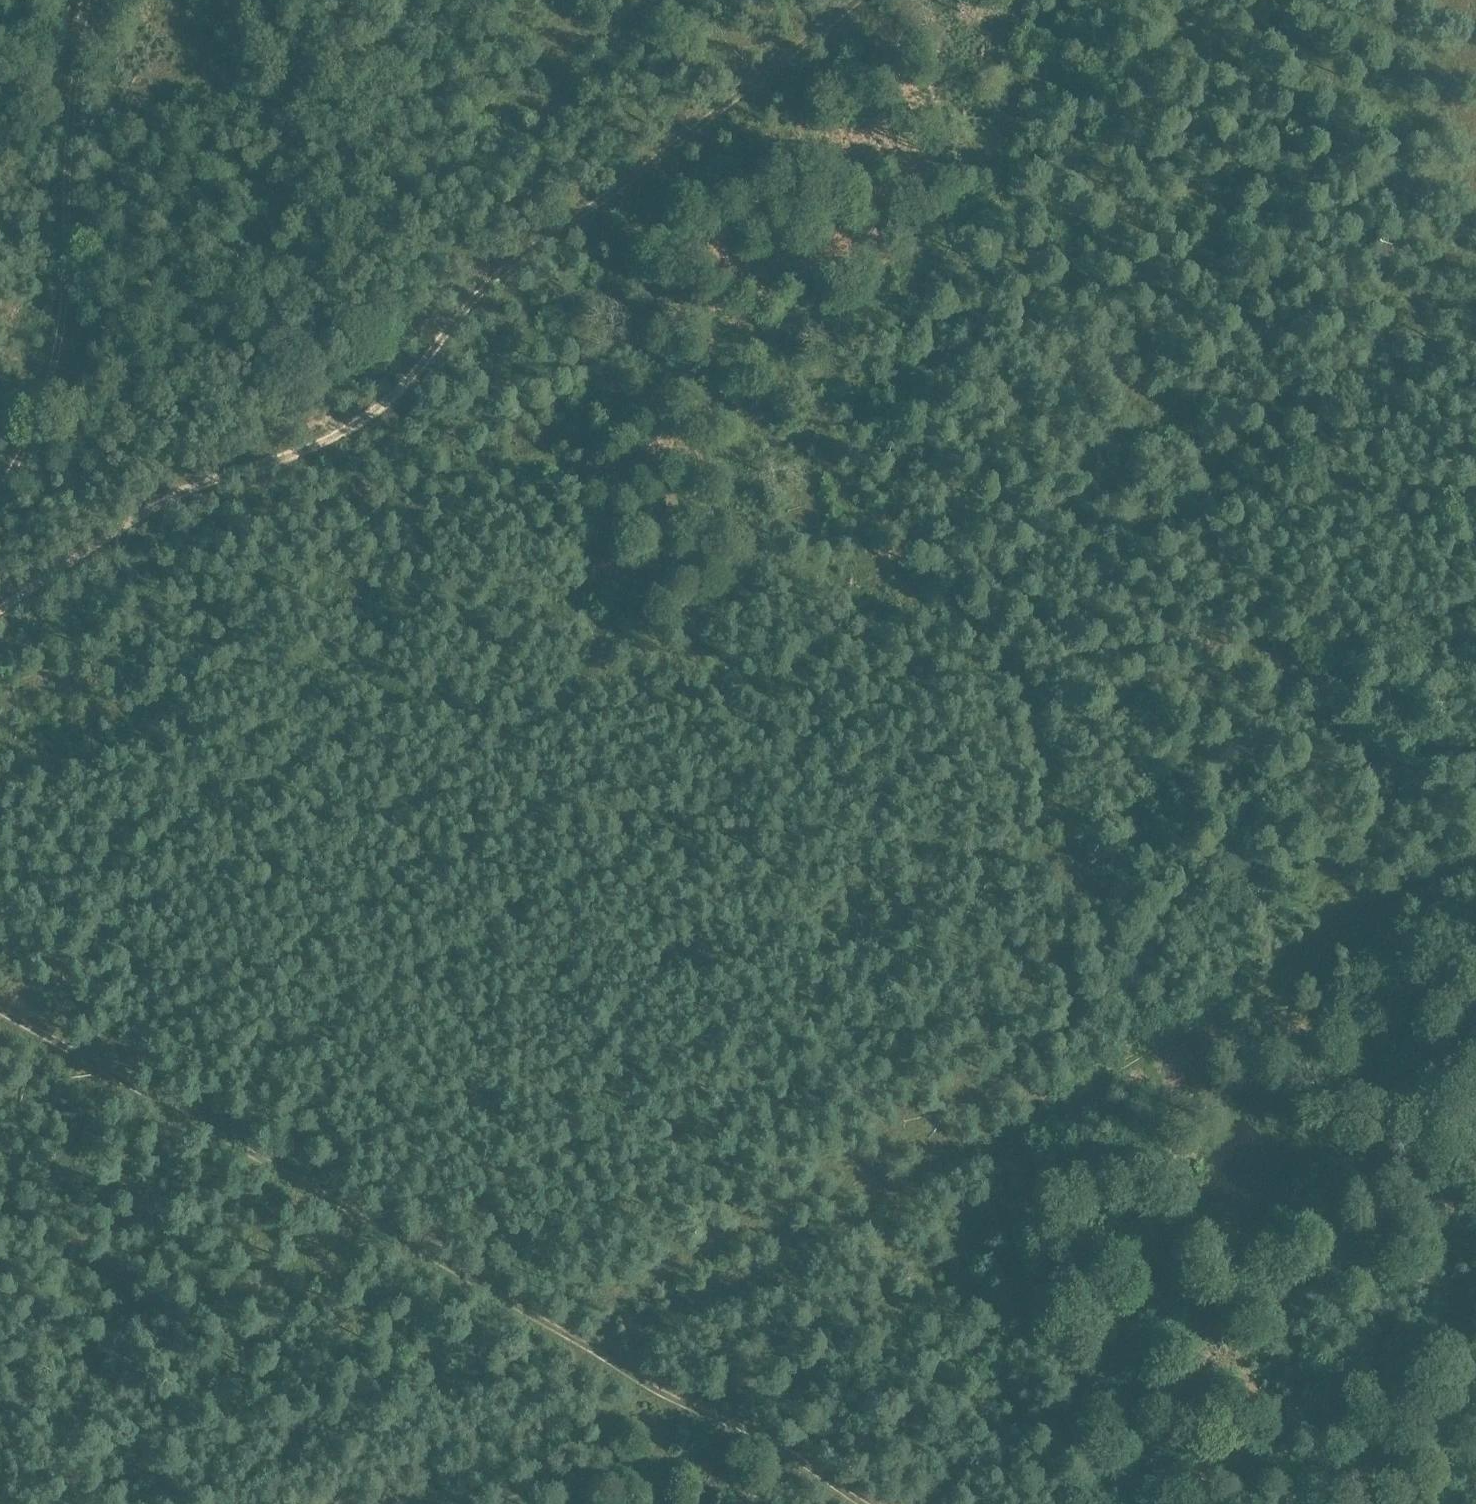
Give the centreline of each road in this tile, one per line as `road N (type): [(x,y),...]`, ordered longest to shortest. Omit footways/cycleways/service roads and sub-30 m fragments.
road 1 (track): [(859,0),(285,463),(129,523),(0,612)]
road 2 (track): [(611,1360),(1475,853)]
road 3 (track): [(611,1360),(0,1012)]
road 4 (track): [(88,0),(63,385),(37,452),(0,506)]
road 5 (track): [(867,1503),(611,1360)]
road 6 (track): [(364,1503),(611,1360)]

